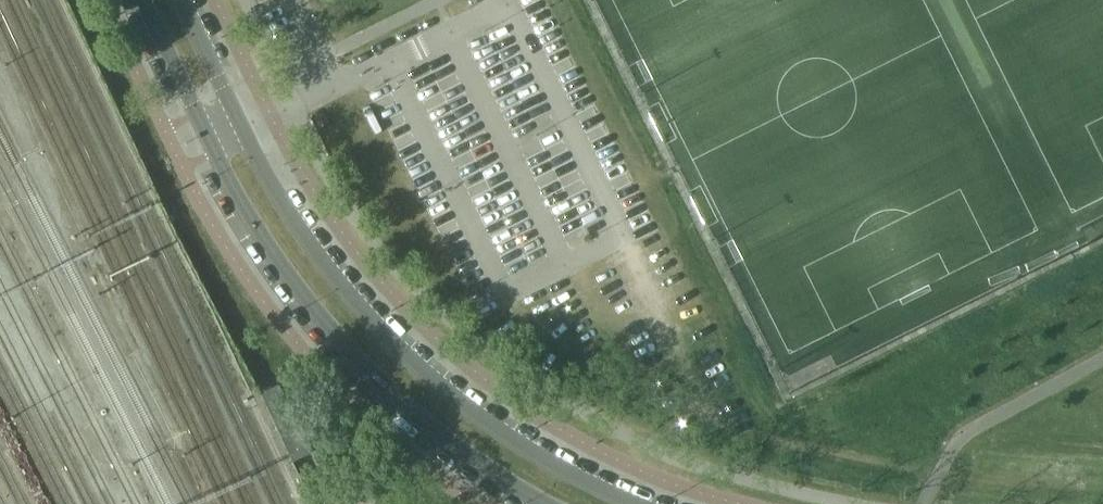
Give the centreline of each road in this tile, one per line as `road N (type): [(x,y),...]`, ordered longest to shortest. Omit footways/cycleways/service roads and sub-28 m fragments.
road 1 (unclassified): [(389,61),(505,293),(622,236),(504,5),(446,33)]
road 2 (secondary): [(635,503),(541,458),(456,401),(354,302),(285,209),(239,123)]
road 3 (secondary): [(207,134),(254,228),(330,327),(425,422),(545,503)]
road 4 (unclassified): [(389,61),(239,123)]
road 5 (secondary): [(143,0),(207,134)]
road 6 (secondary): [(239,123),(181,0)]

